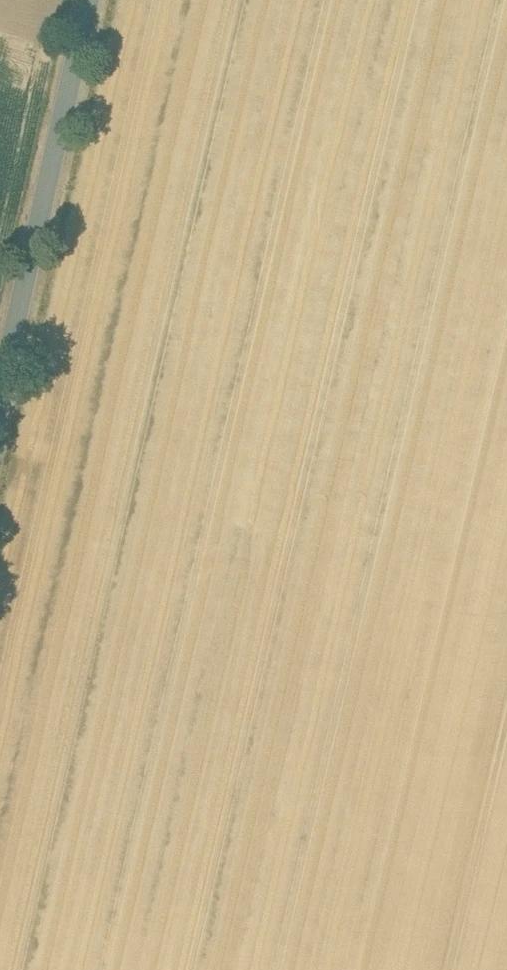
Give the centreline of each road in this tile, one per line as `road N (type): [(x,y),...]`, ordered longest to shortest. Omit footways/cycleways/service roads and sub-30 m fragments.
road 1 (tertiary): [(0,393),(89,0)]

